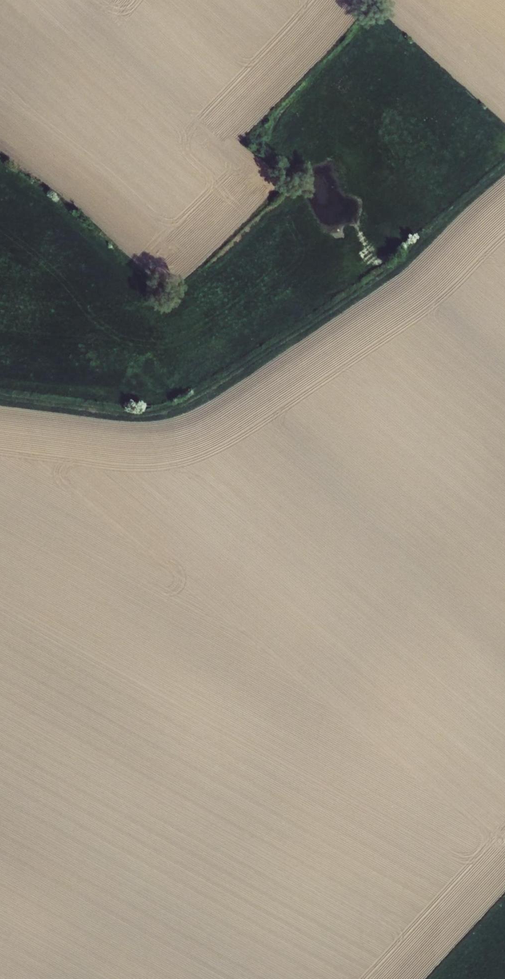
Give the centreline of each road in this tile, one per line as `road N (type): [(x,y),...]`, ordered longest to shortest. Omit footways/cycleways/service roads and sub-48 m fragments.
road 1 (track): [(107,411),(148,414),(181,405),(367,286),(504,172)]

